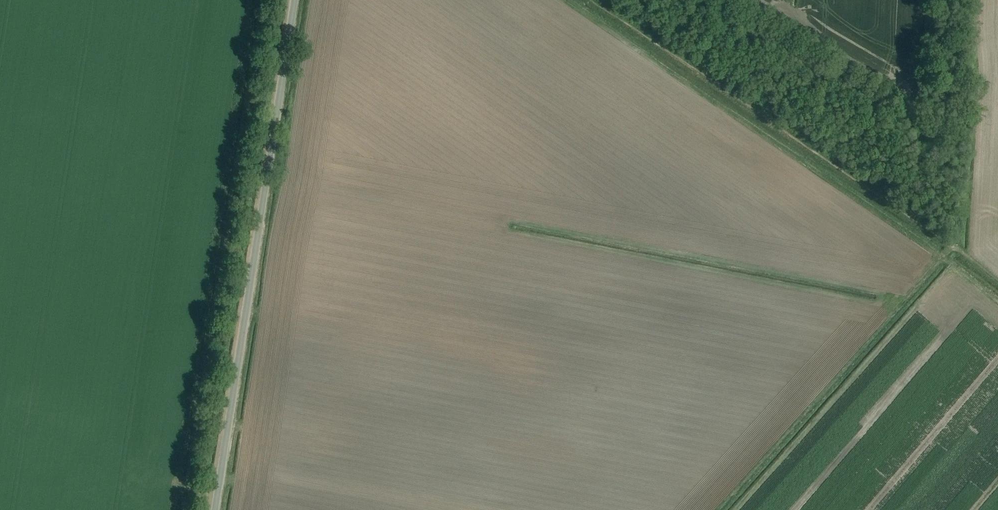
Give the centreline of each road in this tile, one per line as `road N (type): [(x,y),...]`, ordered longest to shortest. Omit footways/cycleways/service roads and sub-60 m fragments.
road 1 (unclassified): [(216,509),(295,0)]

